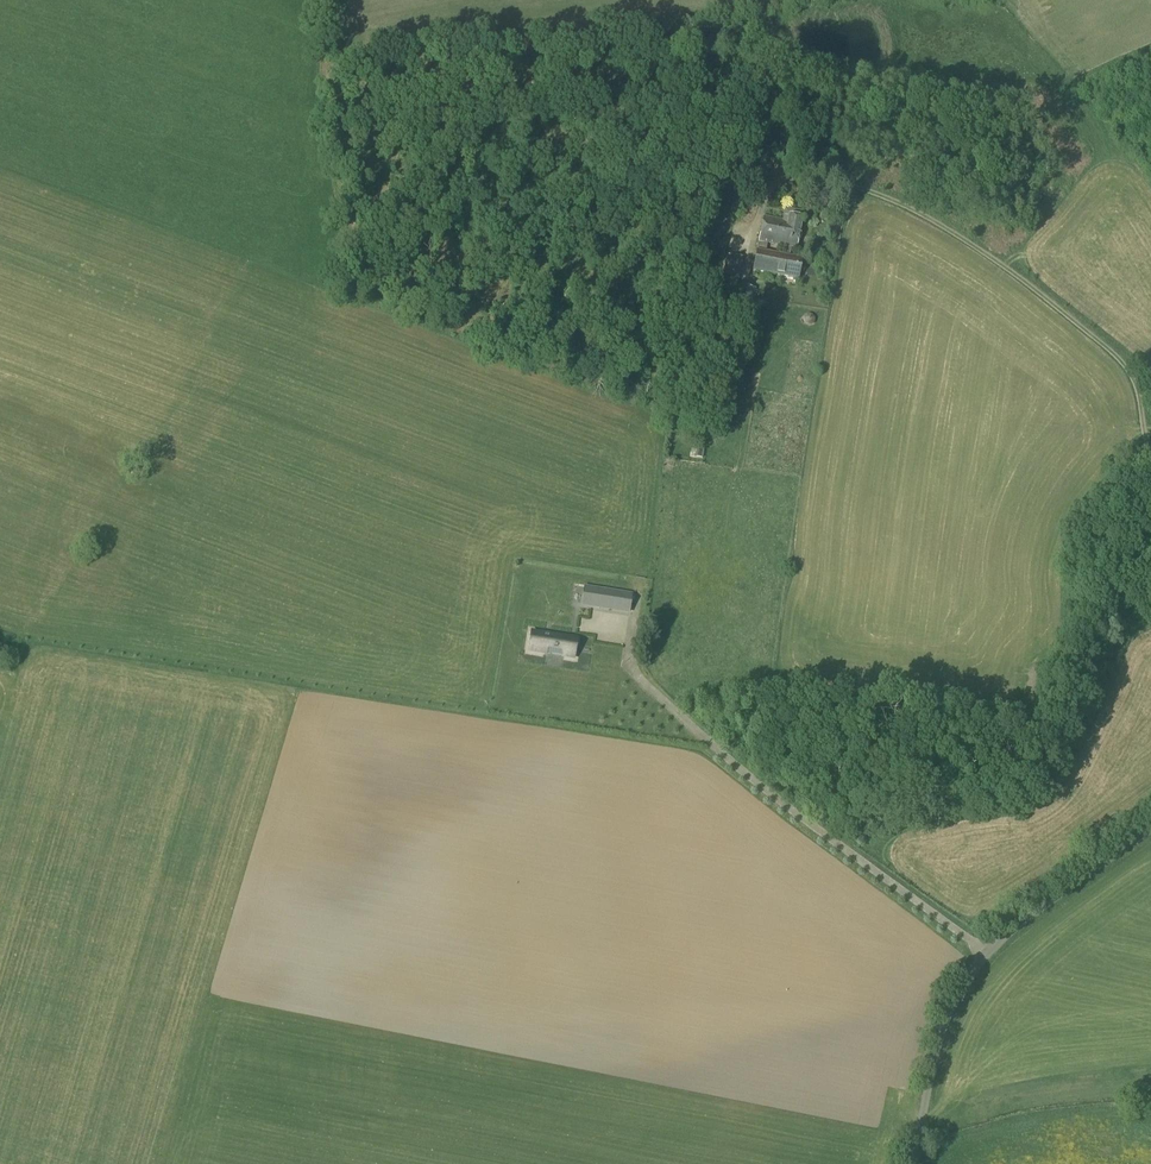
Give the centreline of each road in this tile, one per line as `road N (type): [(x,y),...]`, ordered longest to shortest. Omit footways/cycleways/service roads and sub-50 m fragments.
road 1 (unclassified): [(912,1163),(936,1051),(986,952),(1150,829)]

